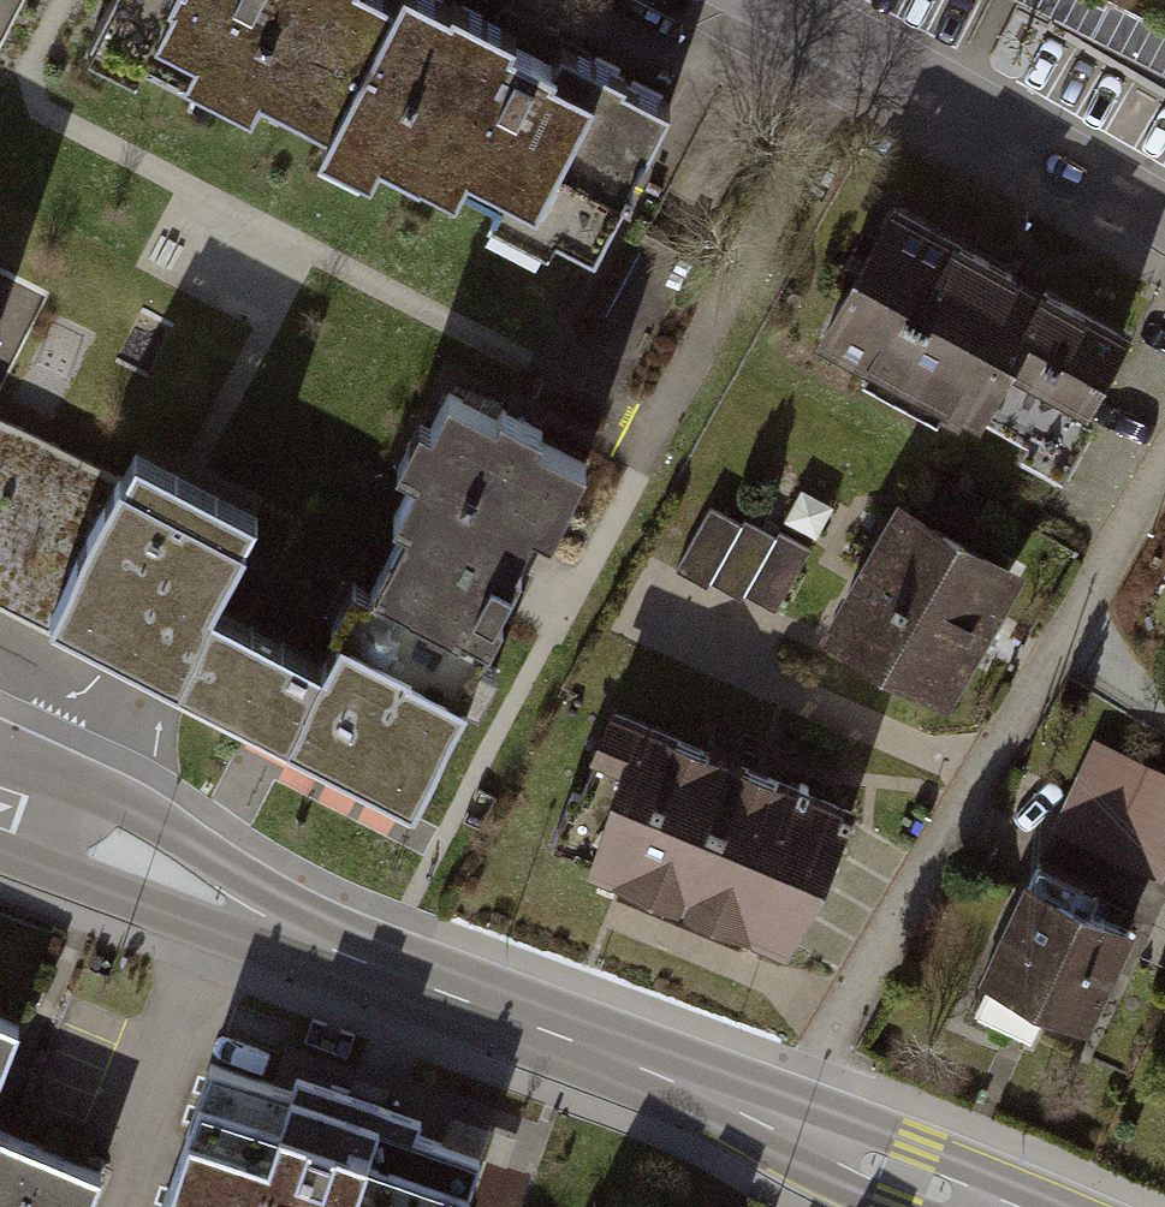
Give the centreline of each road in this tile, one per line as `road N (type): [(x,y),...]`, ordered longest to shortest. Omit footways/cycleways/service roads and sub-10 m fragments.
road 1 (secondary): [(0,809),(250,917),(788,1122)]
road 2 (residential): [(1164,474),(788,1122)]
road 3 (residential): [(756,0),(1164,221)]
road 4 (secondary): [(788,1122),(1006,1206)]

